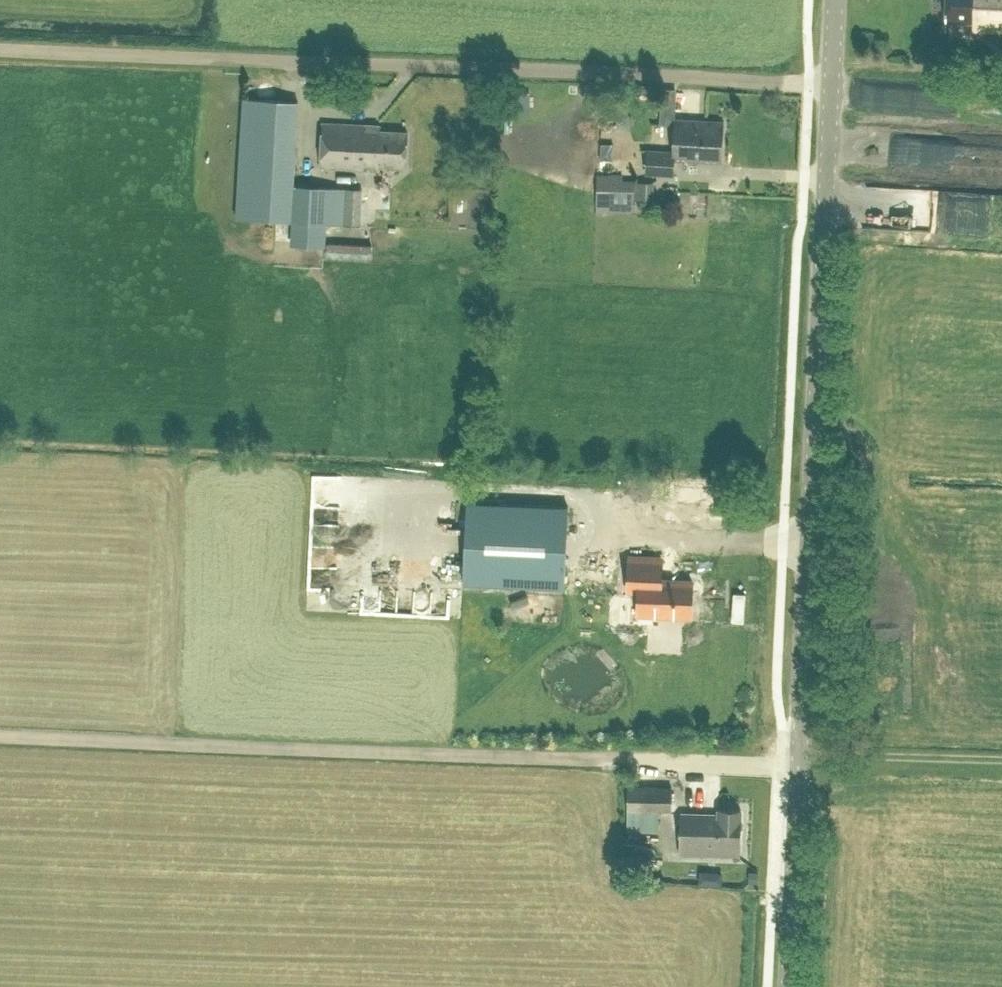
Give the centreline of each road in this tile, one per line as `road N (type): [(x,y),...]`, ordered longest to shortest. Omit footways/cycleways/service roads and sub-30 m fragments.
road 1 (tertiary): [(788,986),(835,0)]
road 2 (track): [(831,81),(0,48)]
road 3 (track): [(783,759),(0,732)]
road 4 (track): [(1001,759),(783,759)]

